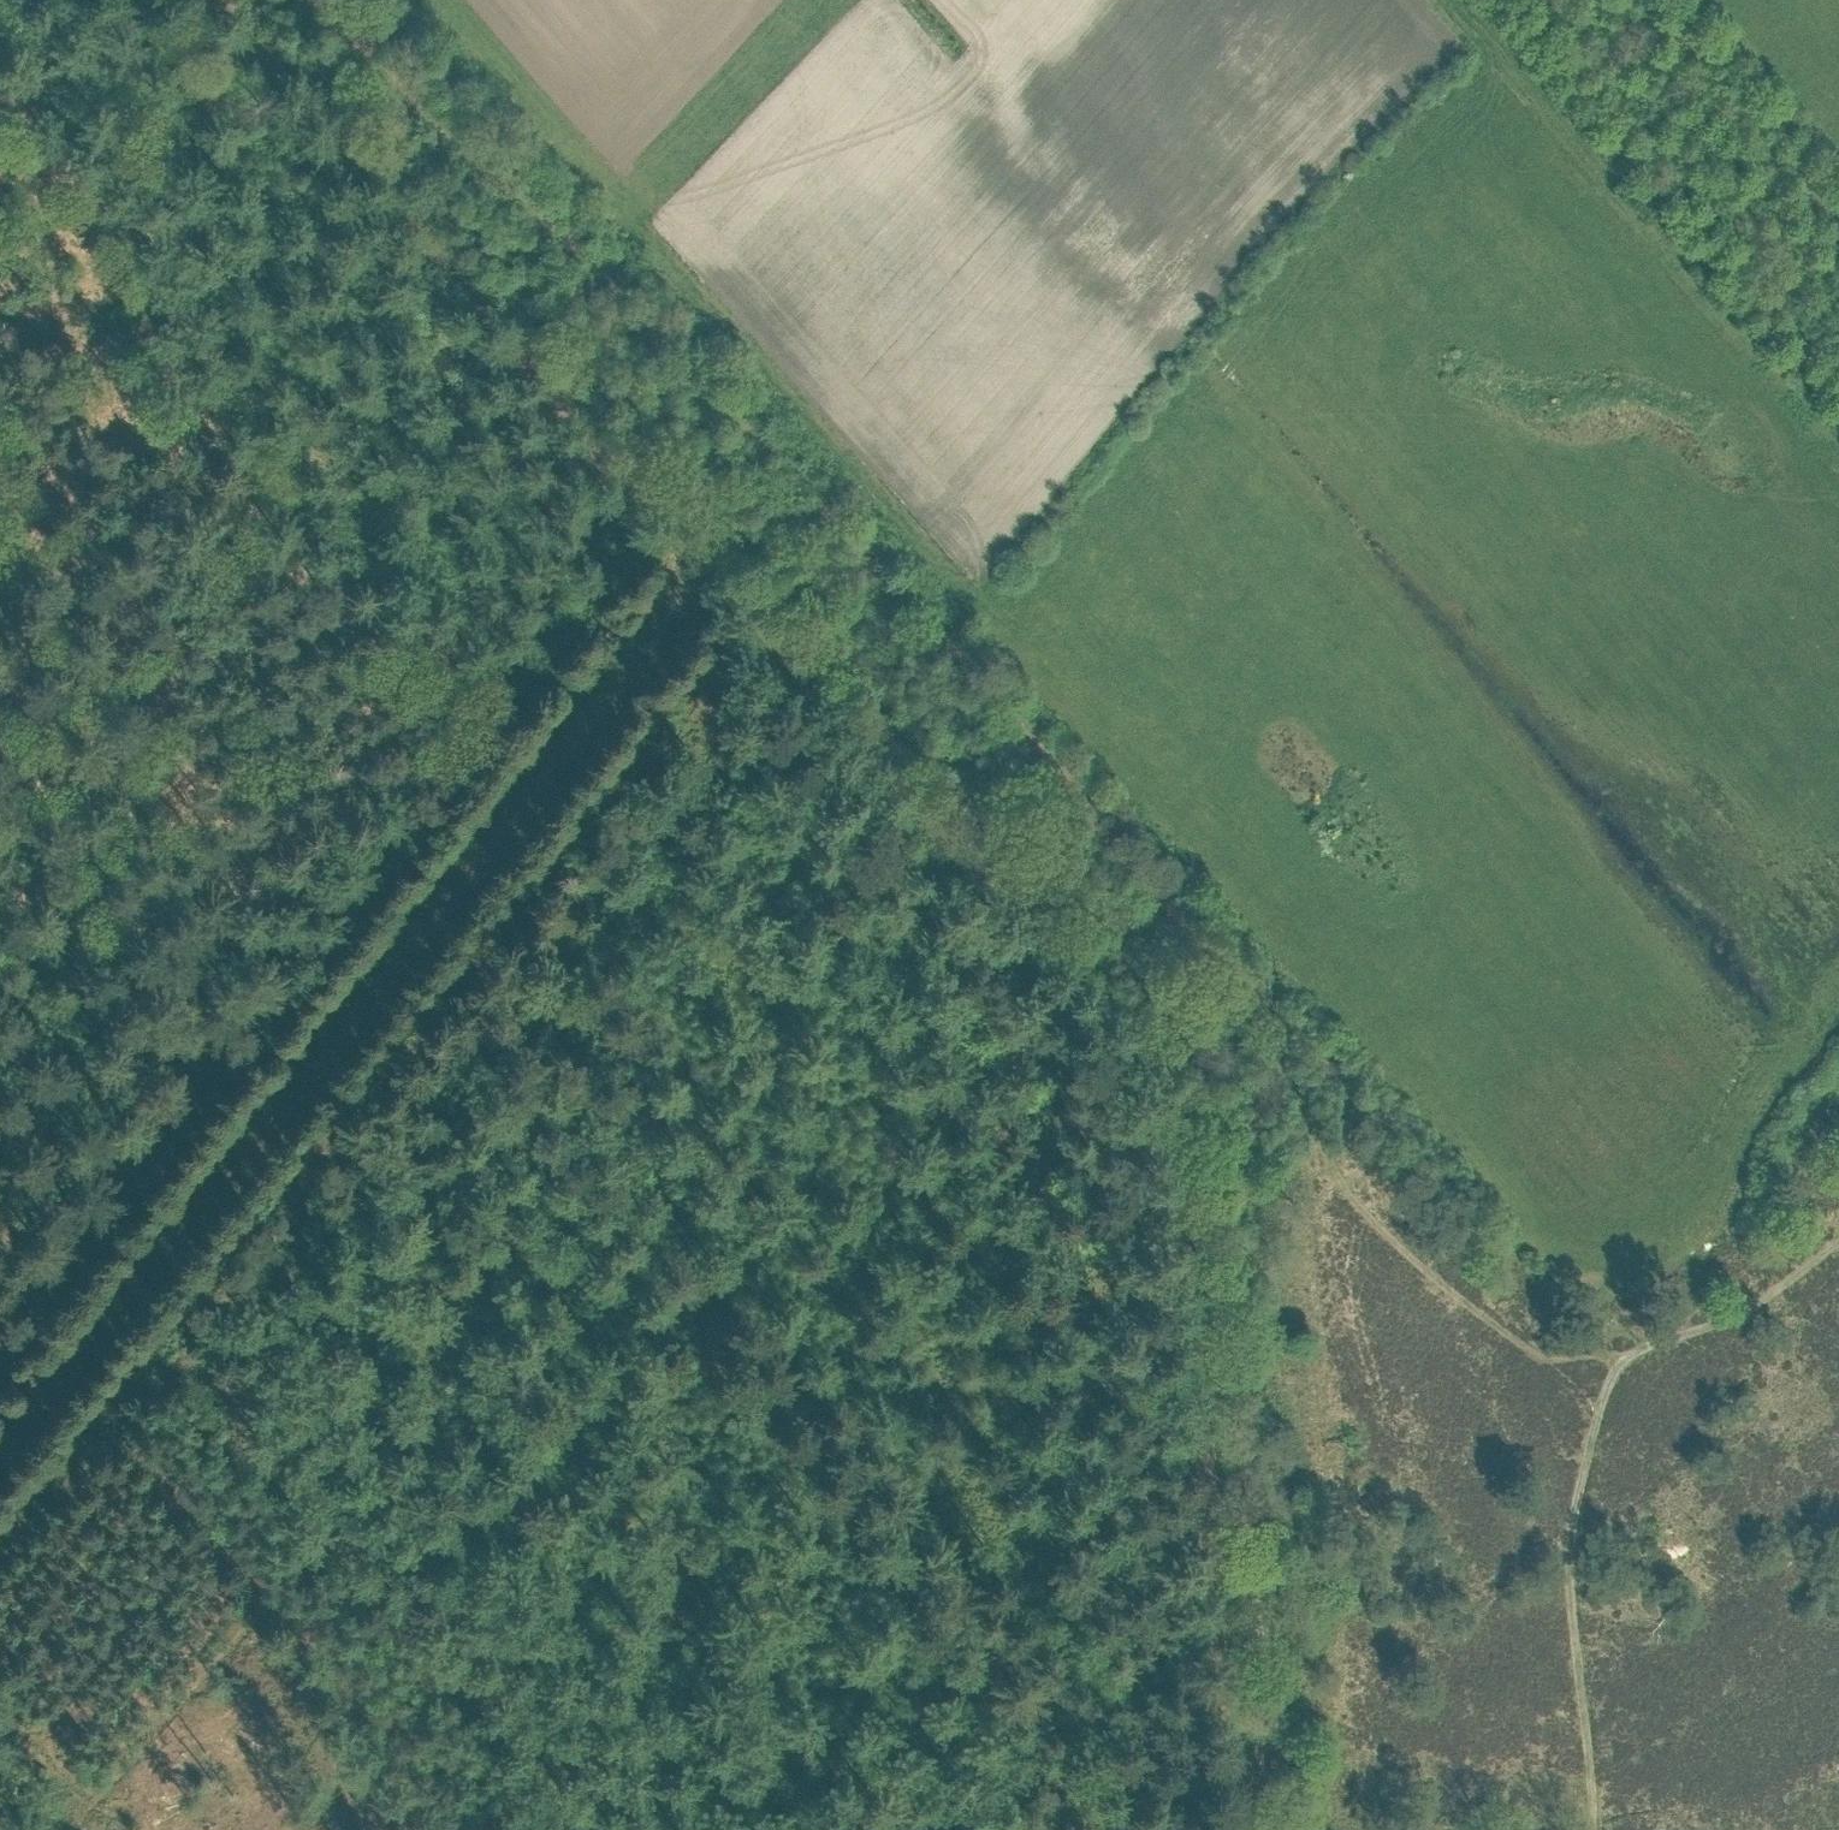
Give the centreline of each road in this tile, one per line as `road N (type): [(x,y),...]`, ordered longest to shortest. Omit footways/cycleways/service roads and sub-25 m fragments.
road 1 (track): [(1232,1829),(1187,1234),(1173,1147),(1151,1078),(1050,946),(727,593)]
road 2 (track): [(727,593),(610,699),(495,832),(361,998),(314,1074),(0,1459)]
road 3 (track): [(727,593),(218,0)]
road 4 (track): [(1838,1239),(1755,1304),(1649,1342),(1610,1375),(1566,1540),(1590,1829)]

